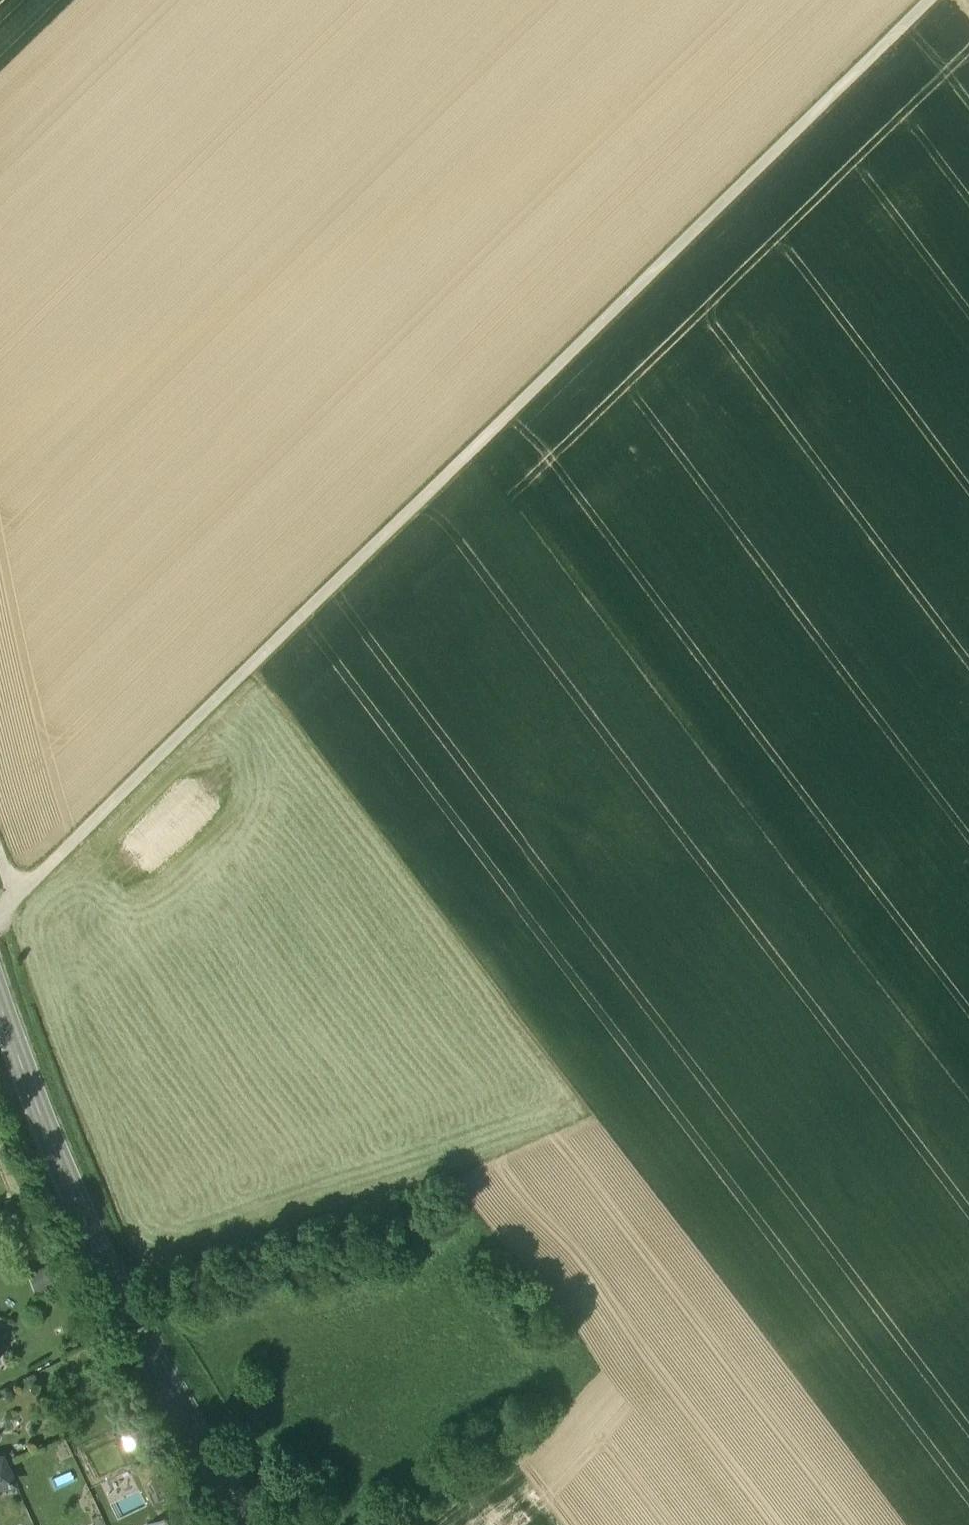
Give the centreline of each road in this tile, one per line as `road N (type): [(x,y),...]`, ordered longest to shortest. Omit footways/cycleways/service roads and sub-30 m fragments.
road 1 (track): [(930,0),(0,906)]
road 2 (tertiary): [(251,1524),(91,1232),(0,991)]

